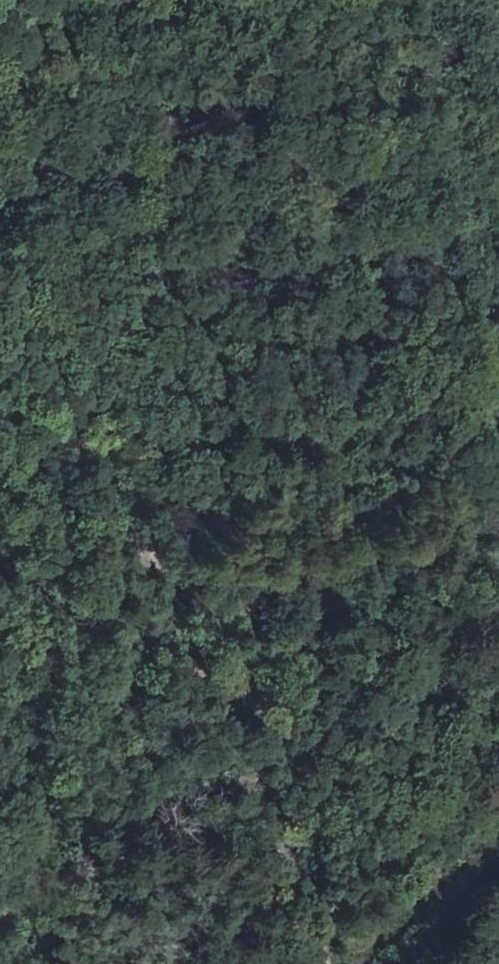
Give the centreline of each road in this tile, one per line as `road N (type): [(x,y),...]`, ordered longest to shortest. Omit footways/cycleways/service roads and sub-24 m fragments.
road 1 (unclassified): [(329,963),(311,865),(133,551),(0,291)]
road 2 (unclassified): [(0,637),(24,919),(19,963)]

